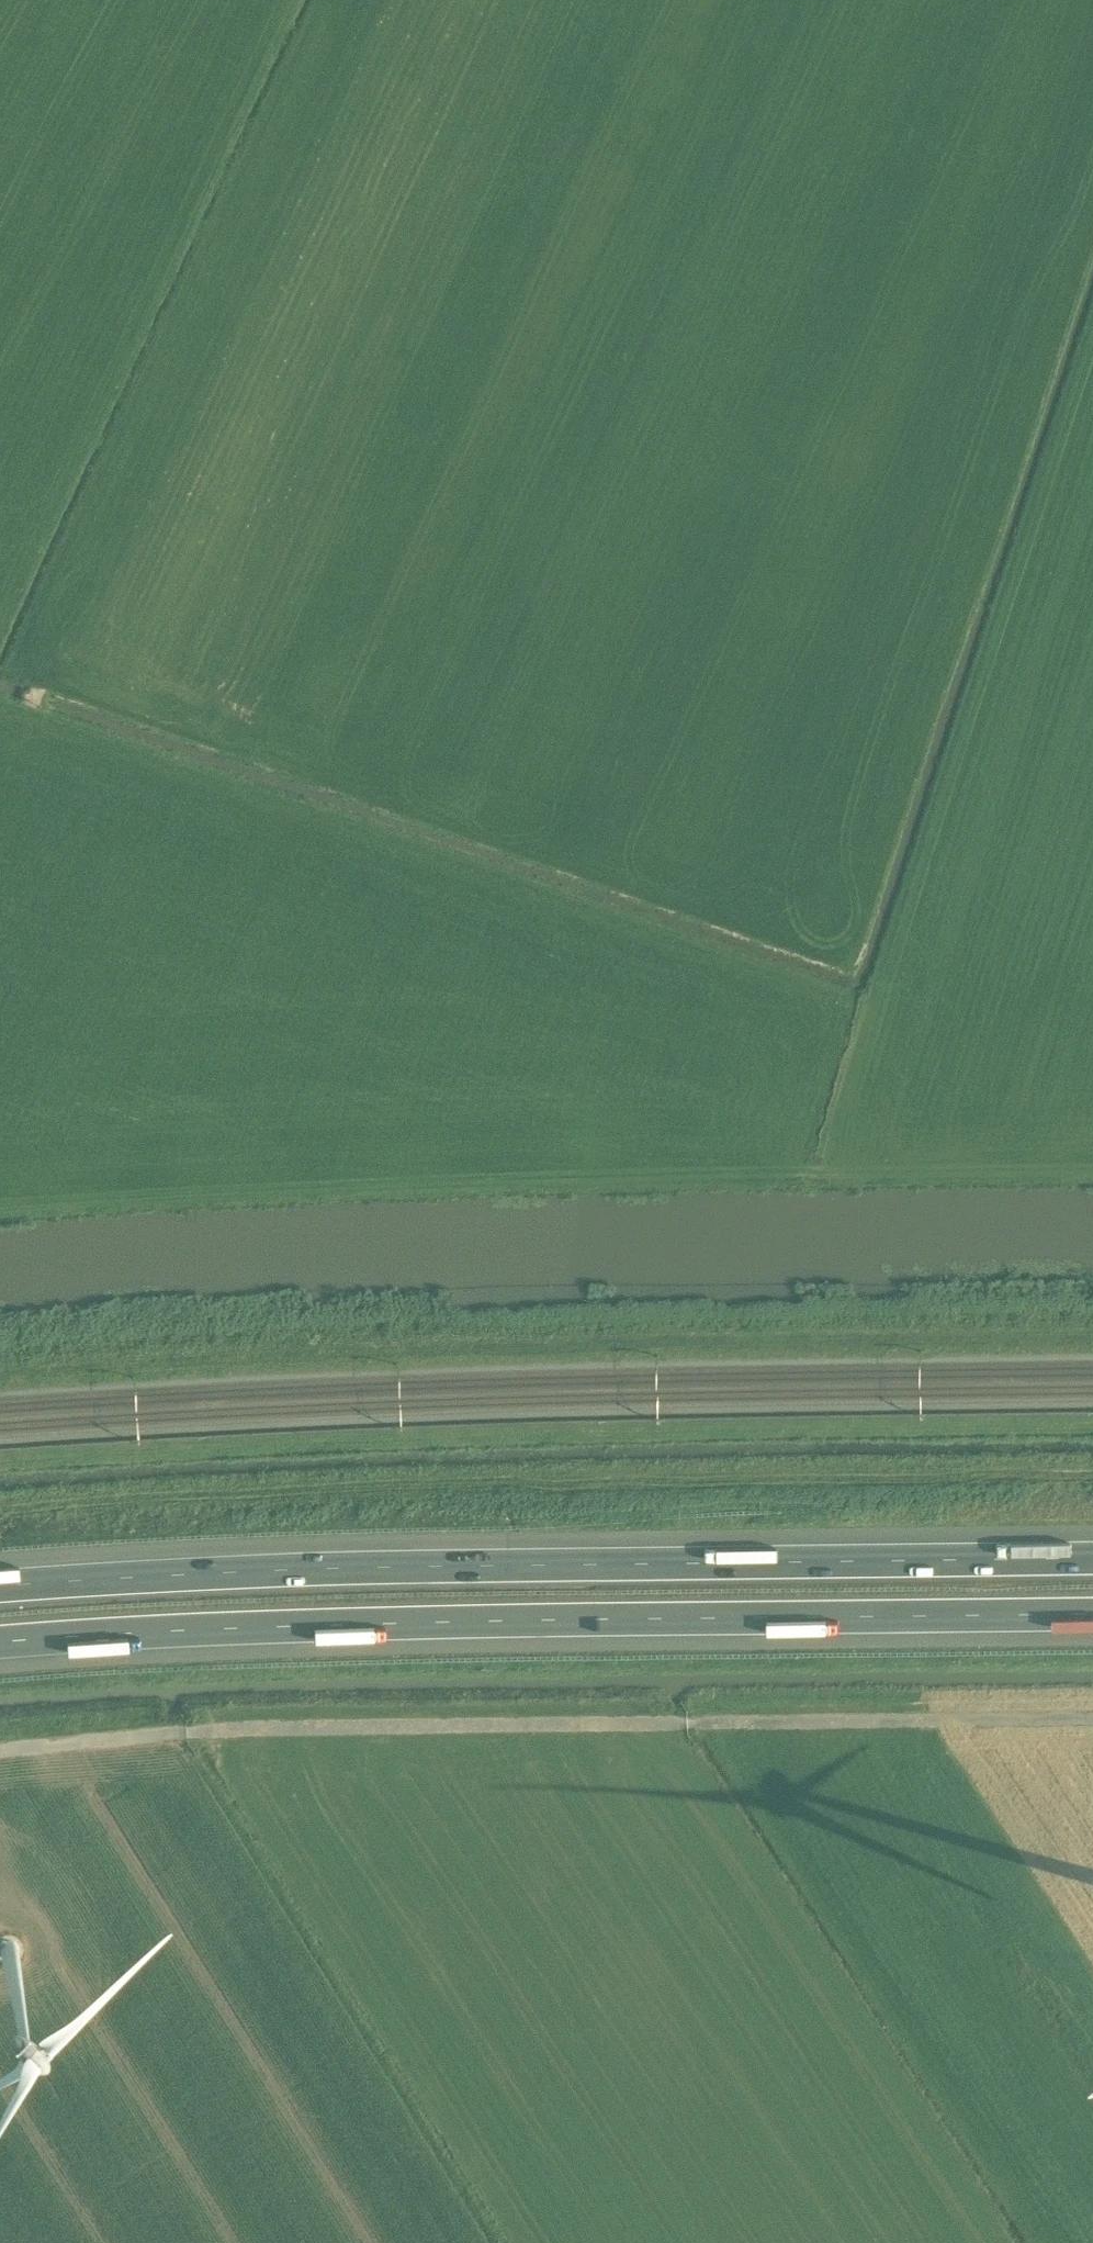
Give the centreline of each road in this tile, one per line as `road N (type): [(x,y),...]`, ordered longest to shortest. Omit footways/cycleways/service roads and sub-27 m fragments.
road 1 (motorway): [(1092,1558),(343,1568),(0,1587)]
road 2 (motorway): [(0,1642),(284,1626),(1092,1614)]

